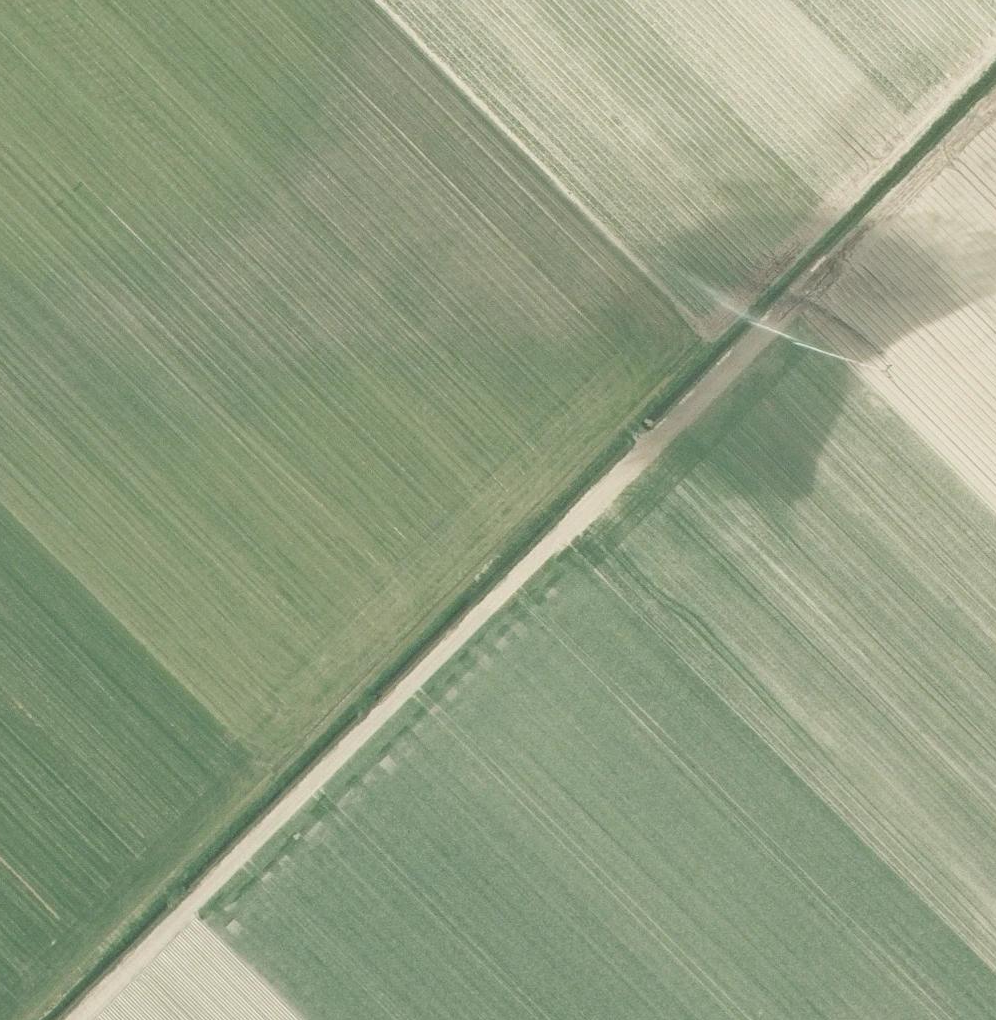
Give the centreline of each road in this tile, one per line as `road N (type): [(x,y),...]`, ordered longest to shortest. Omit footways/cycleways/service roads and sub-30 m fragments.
road 1 (track): [(80,1019),(995,101)]

